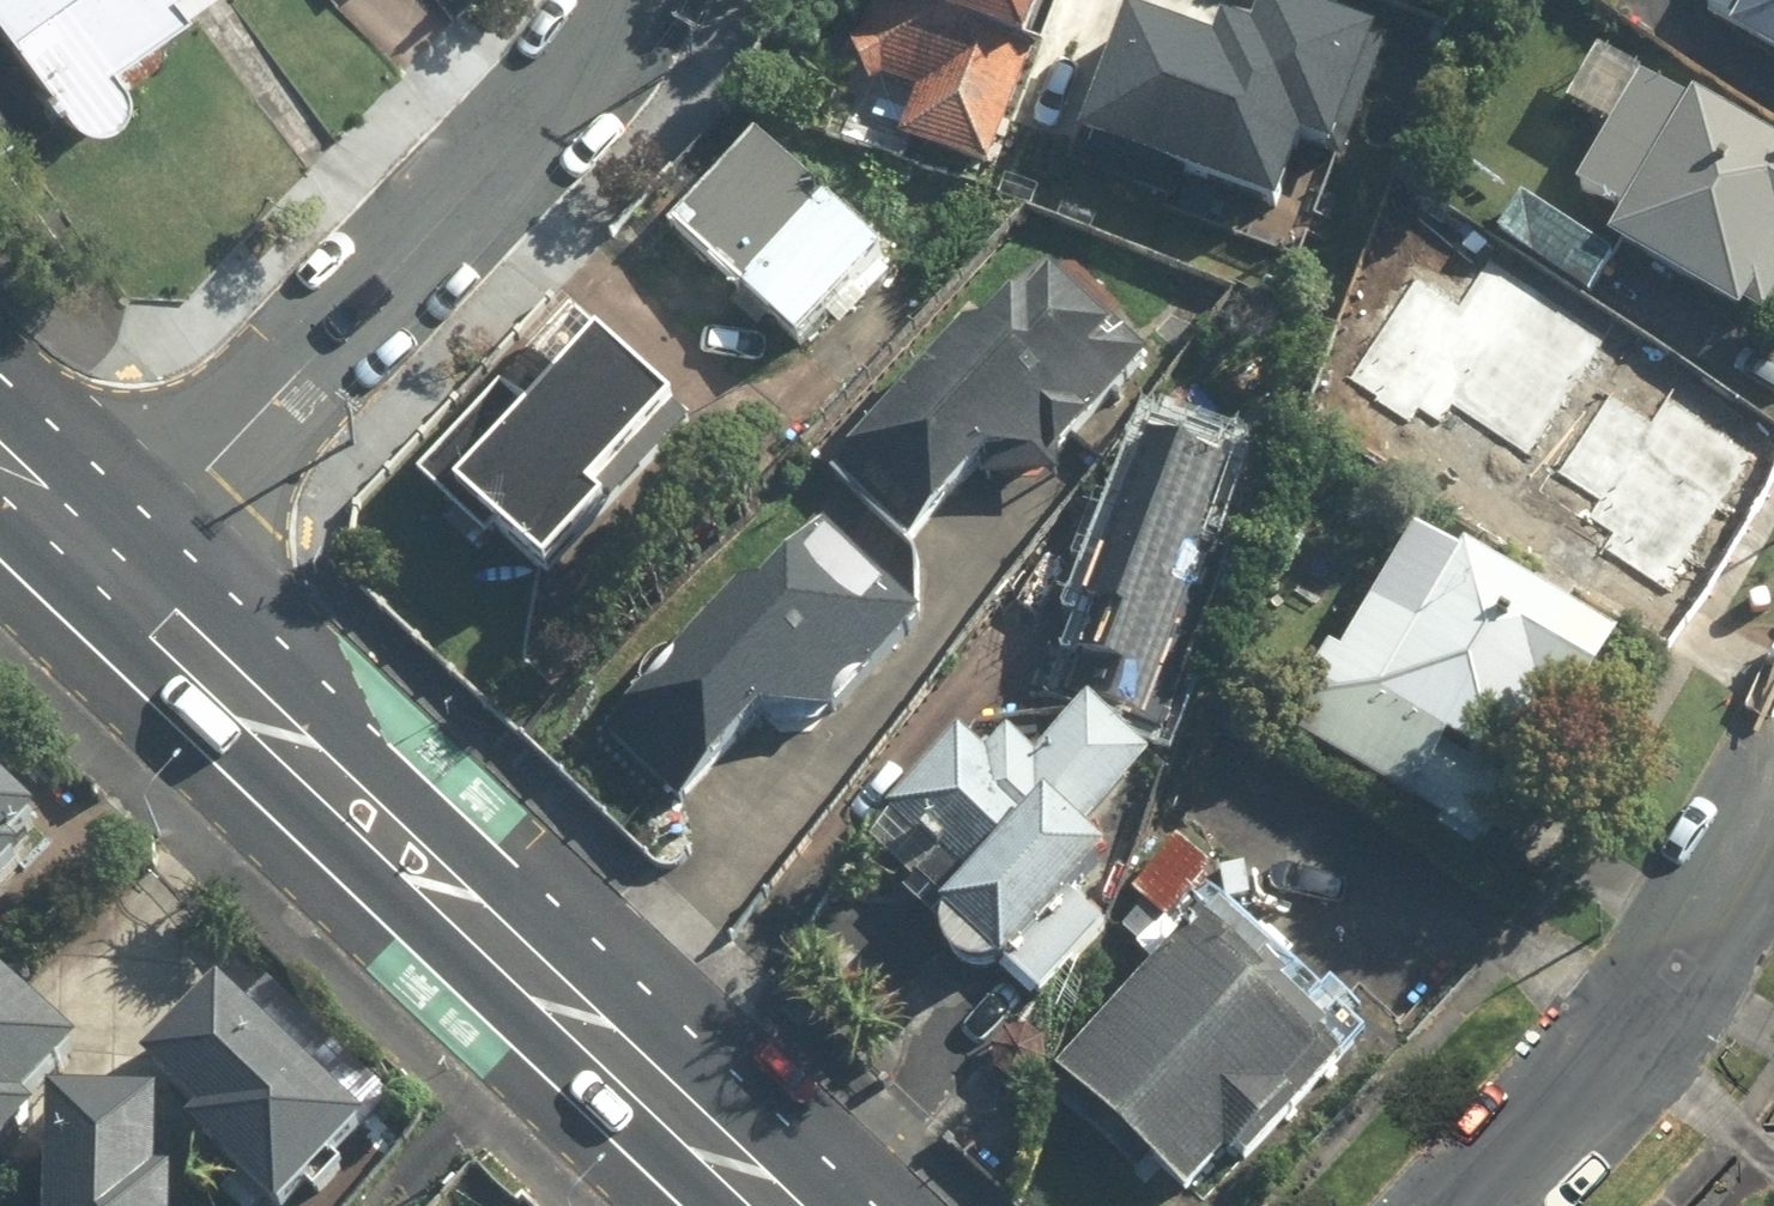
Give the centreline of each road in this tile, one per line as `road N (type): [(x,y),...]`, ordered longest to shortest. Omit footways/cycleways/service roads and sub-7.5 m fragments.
road 1 (primary): [(113,575),(779,1205)]
road 2 (residential): [(113,575),(598,64),(637,0)]
road 3 (residential): [(1472,1205),(1596,1075),(1669,983),(1773,812)]
road 4 (primary): [(0,465),(113,575)]

